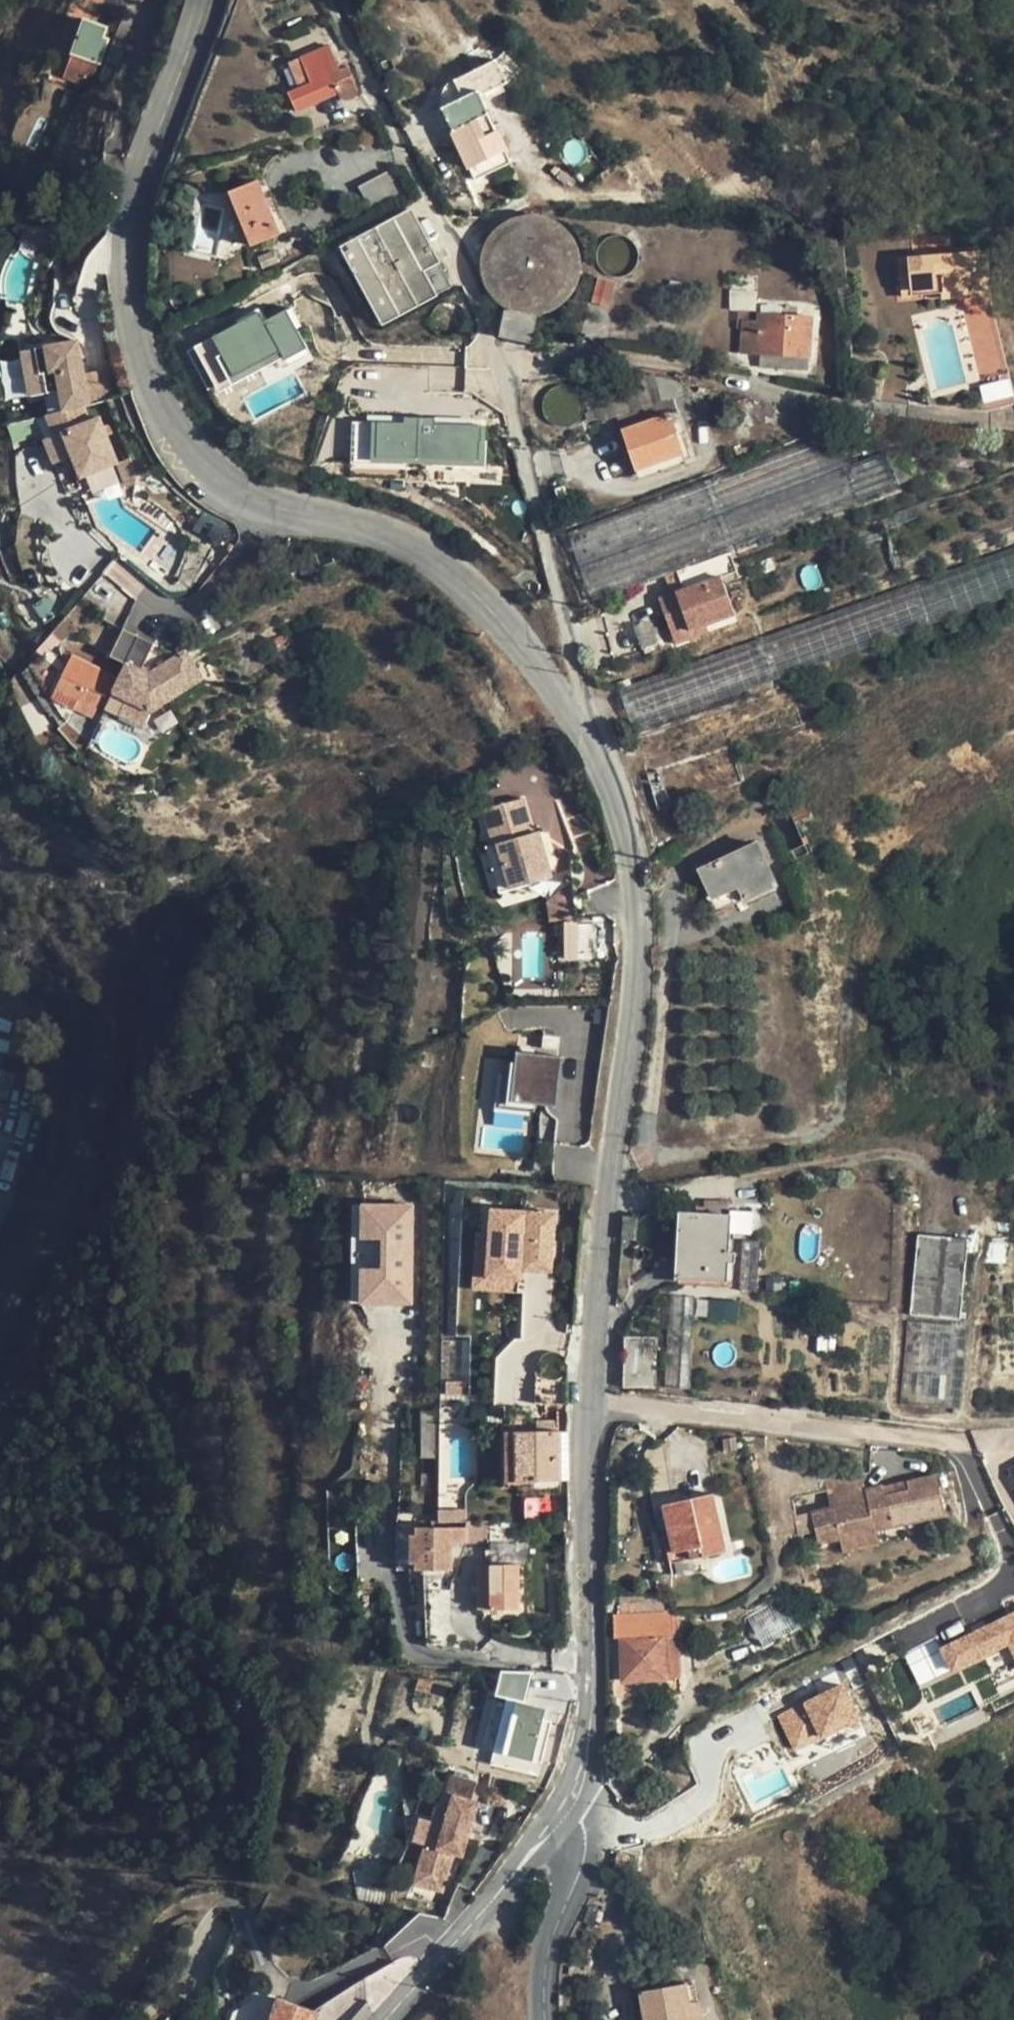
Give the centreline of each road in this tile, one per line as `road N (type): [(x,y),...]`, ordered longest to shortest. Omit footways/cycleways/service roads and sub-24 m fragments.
road 1 (unclassified): [(571,713),(527,653),(448,572),(408,544),(247,496),(210,474),(161,413),(129,313),(128,218),(207,0)]
road 2 (residential): [(571,713),(581,702),(576,675),(488,319),(331,0)]
road 3 (unclassified): [(587,1391),(636,927),(625,834),(571,713)]
road 4 (residential): [(587,1391),(927,1437),(957,1450),(1011,1547),(1007,1574),(985,1599),(896,1644)]
road 5 (unclassified): [(562,1806),(579,1771),(593,1692),(587,1391)]
road 6 (unclassified): [(386,2019),(562,1806)]
road 7 (residential): [(562,1806),(582,1824),(586,1843),(545,1964),(545,2019)]

